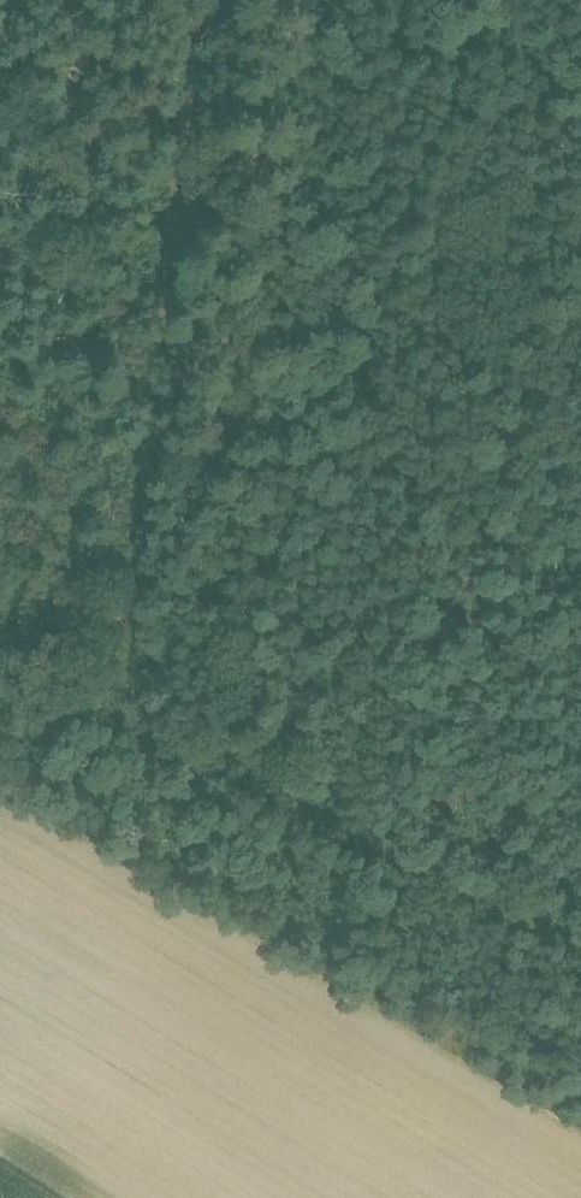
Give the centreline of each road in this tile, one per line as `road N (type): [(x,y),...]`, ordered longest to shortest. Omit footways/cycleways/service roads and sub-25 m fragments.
road 1 (track): [(125,709),(195,0)]
road 2 (track): [(580,932),(0,649)]
road 3 (track): [(2,649),(135,614)]

